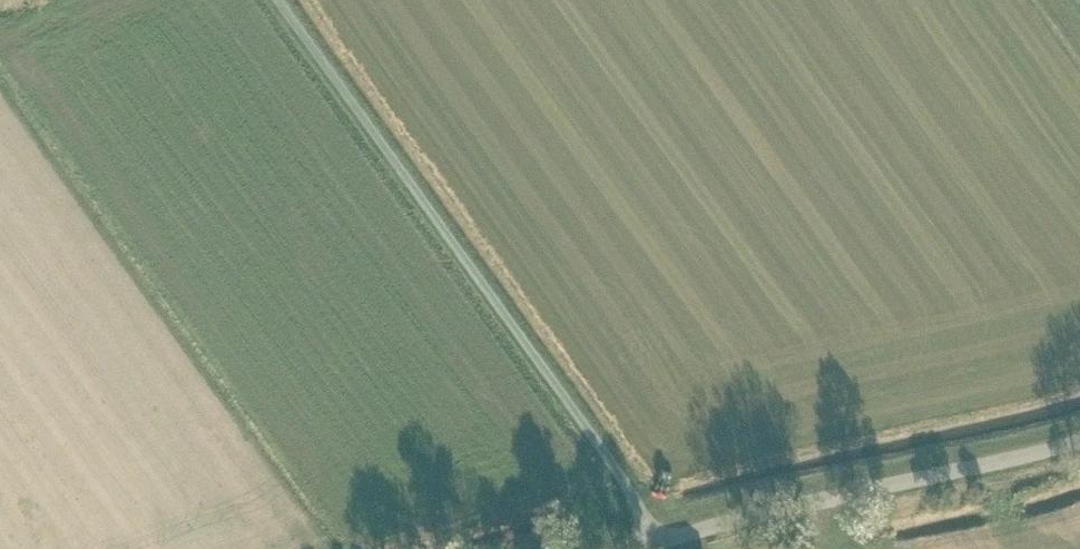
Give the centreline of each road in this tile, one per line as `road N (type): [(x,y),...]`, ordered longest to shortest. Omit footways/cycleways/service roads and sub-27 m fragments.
road 1 (unclassified): [(639,548),(1079,437)]

